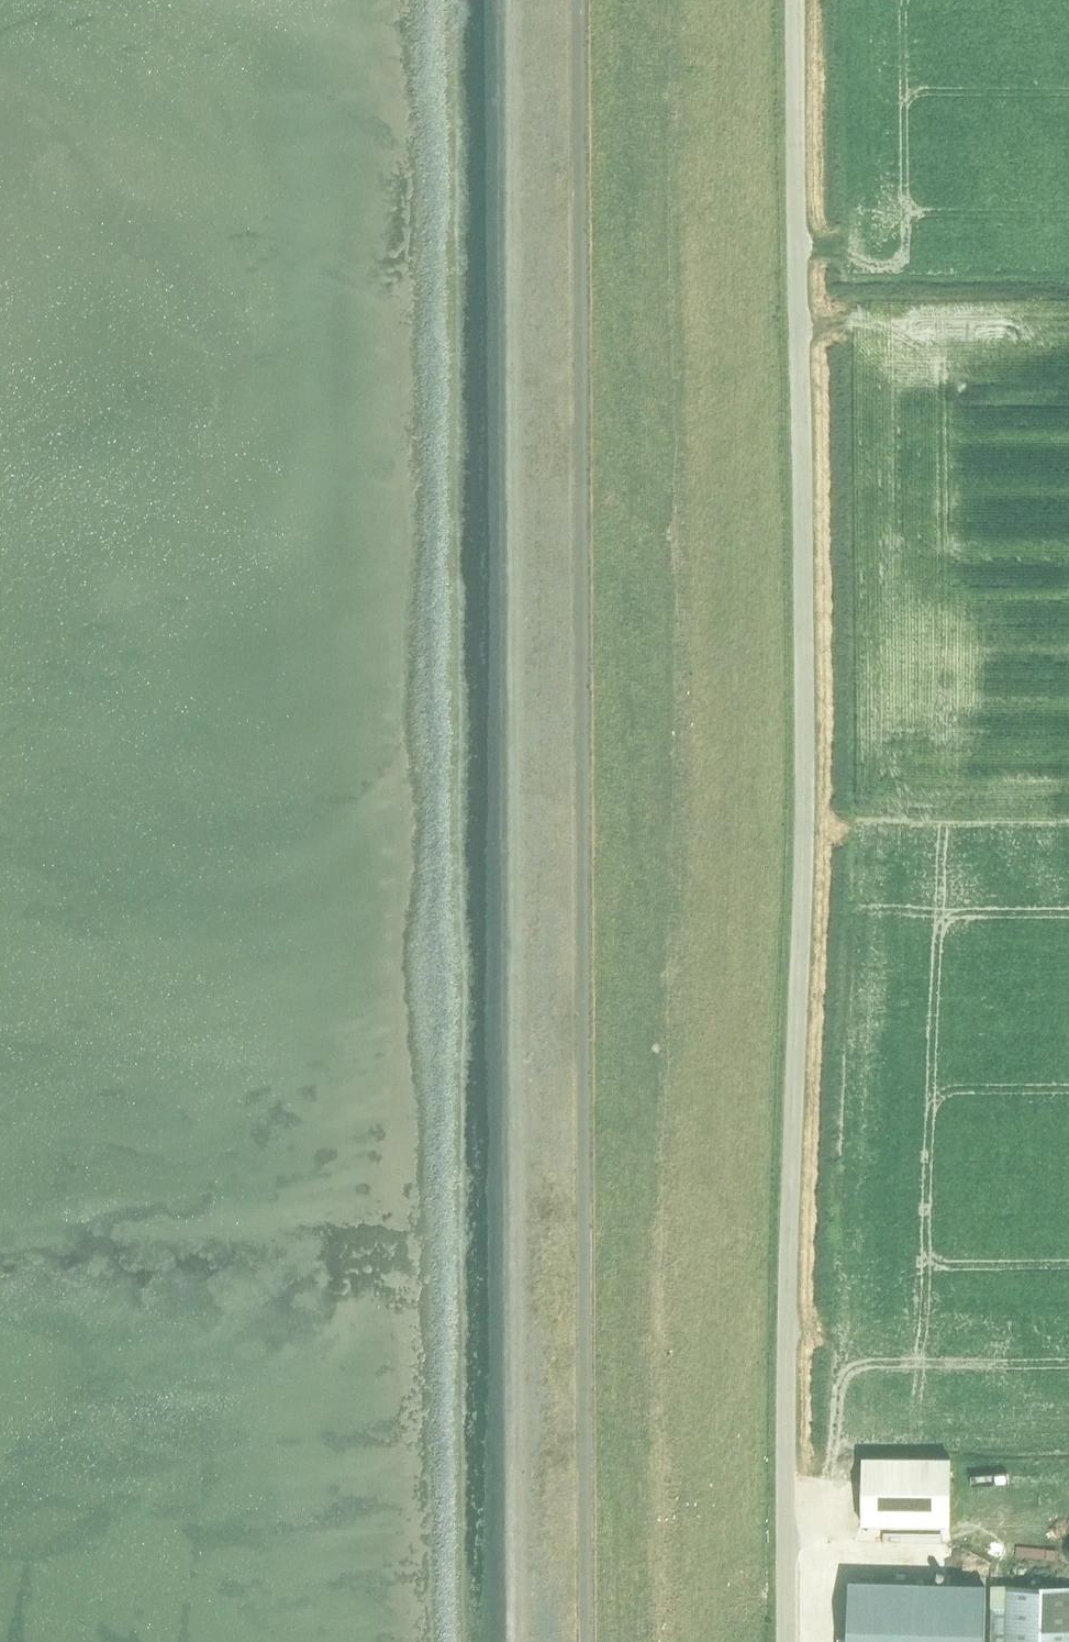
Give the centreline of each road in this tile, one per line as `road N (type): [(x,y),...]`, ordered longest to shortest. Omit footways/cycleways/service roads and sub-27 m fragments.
road 1 (tertiary): [(786,1641),(809,828),(799,0)]

